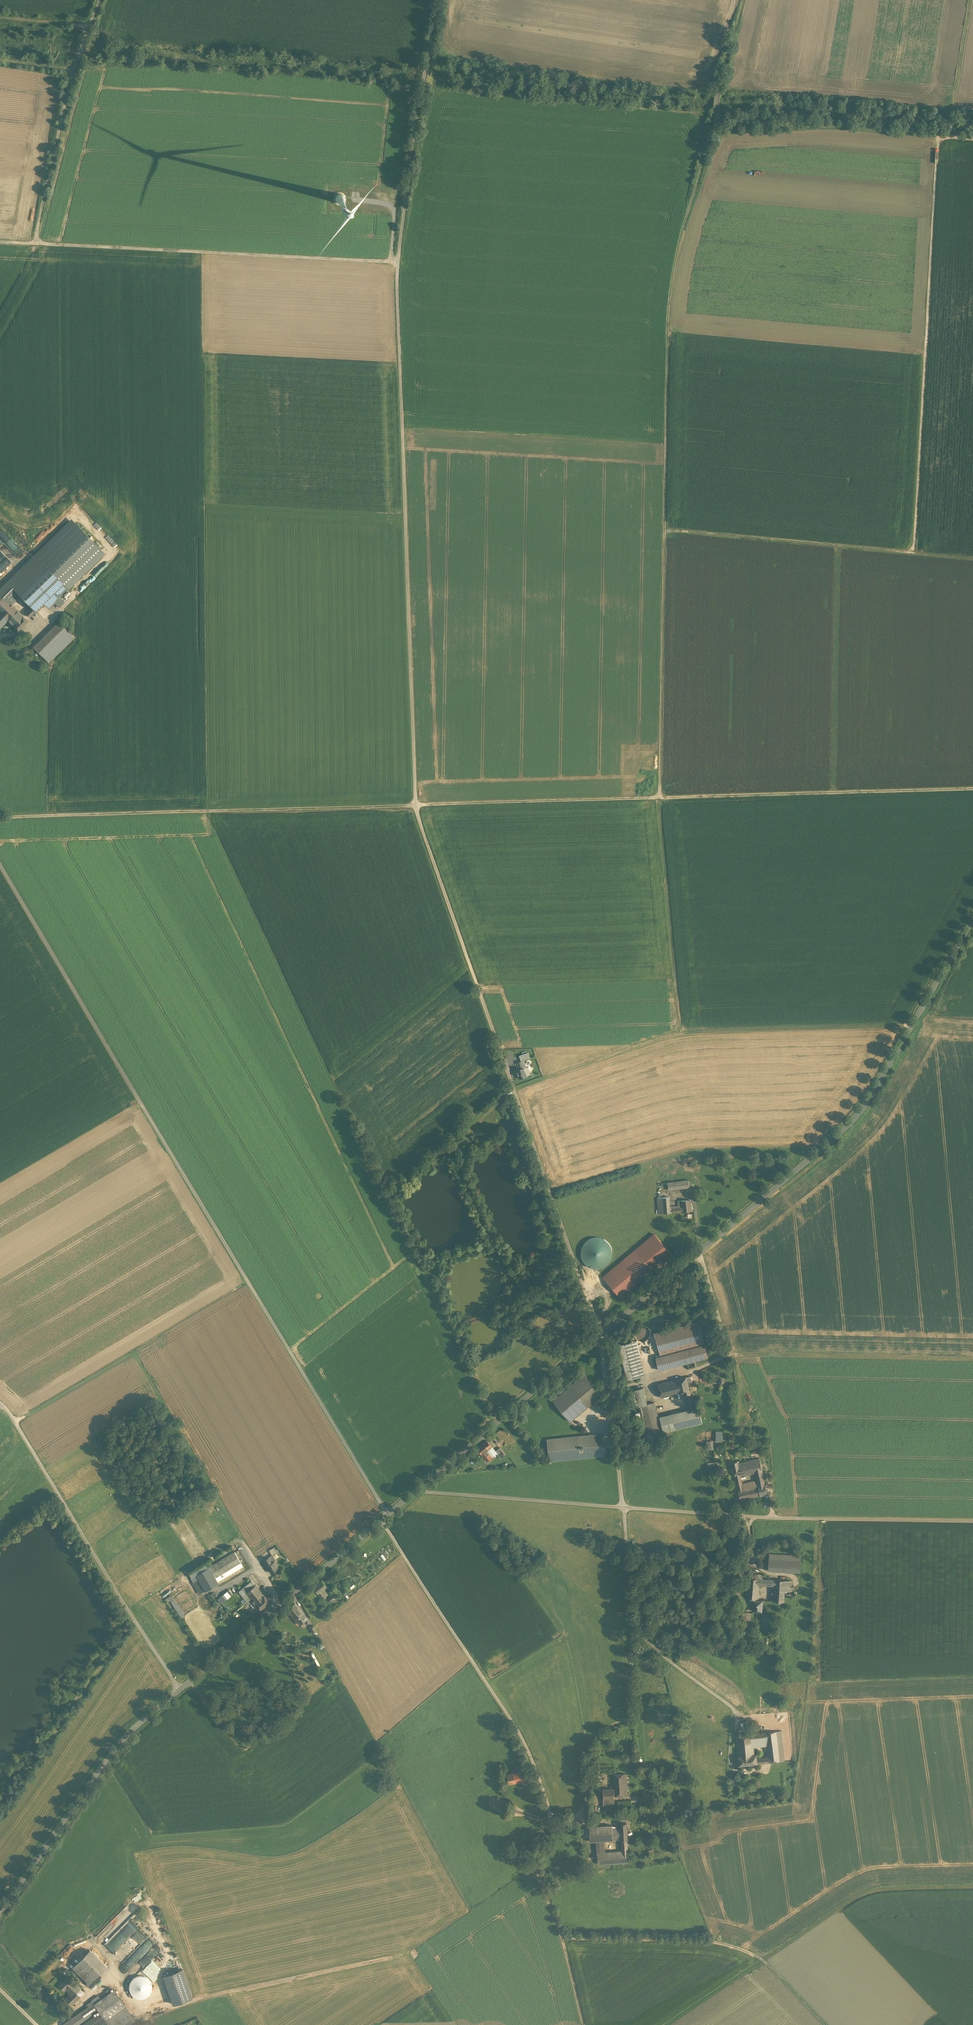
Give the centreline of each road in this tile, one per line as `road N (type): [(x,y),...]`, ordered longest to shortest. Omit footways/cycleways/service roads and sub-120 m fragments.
road 1 (track): [(972,788),(416,804),(397,262),(439,0)]
road 2 (track): [(681,1033),(660,779),(672,268),(744,0)]
road 3 (unclassified): [(601,1335),(416,804),(0,817)]
road 4 (unclassified): [(387,1514),(0,863)]
road 5 (secondary): [(972,922),(852,1122),(601,1335)]
road 6 (track): [(909,551),(938,135)]
road 7 (track): [(514,1087),(681,1033),(914,1026)]
road 8 (track): [(397,262),(35,243)]
road 9 (unclassified): [(972,1521),(624,1508)]
road 10 (track): [(381,1520),(516,1728),(549,1822)]
road 11 (unclassified): [(5,1407),(179,1688)]
road 12 (track): [(562,1936),(746,1949),(826,2024)]
road 13 (secondary): [(179,1688),(128,1734),(0,1910)]
road 14 (track): [(972,138),(714,126)]
road 15 (track): [(665,530),(909,551)]
road 16 (secondary): [(601,1335),(416,1490)]
road 17 (track): [(764,1961),(860,1894),(972,1887)]
road 18 (unclassified): [(624,1508),(416,1490)]
road 19 (unclassified): [(631,1711),(624,1508)]
road 20 (track): [(35,243),(79,57)]
road 21 (unclassified): [(624,1508),(601,1335)]
road 22 (unclassified): [(631,1711),(589,1739),(586,1805),(549,1822)]
road 23 (residential): [(282,1603),(203,1471)]
road 24 (secondary): [(387,1514),(282,1603)]
road 25 (secondary): [(282,1603),(179,1688)]
road 26 (track): [(549,1822),(536,1862),(562,1936)]

